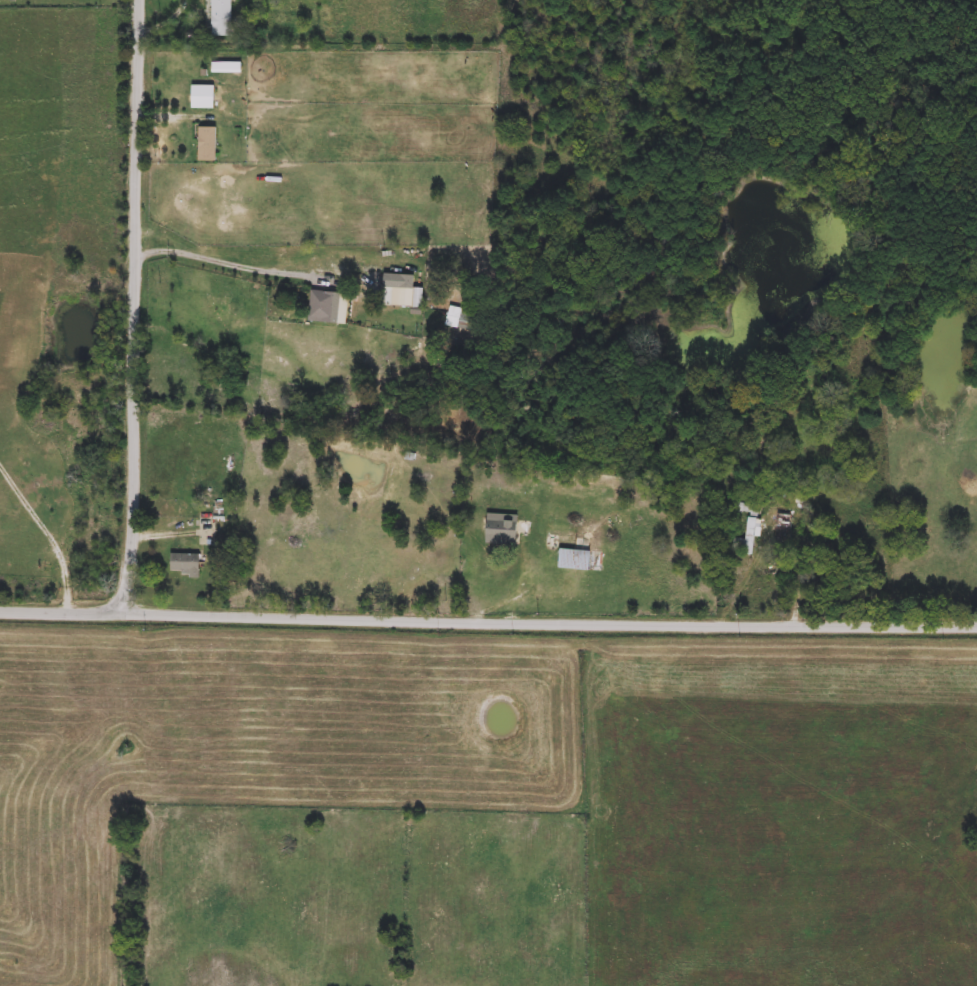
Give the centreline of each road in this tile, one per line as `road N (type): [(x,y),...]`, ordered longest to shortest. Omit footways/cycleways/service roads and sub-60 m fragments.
road 1 (residential): [(976,620),(0,604)]
road 2 (residential): [(143,0),(131,607)]

